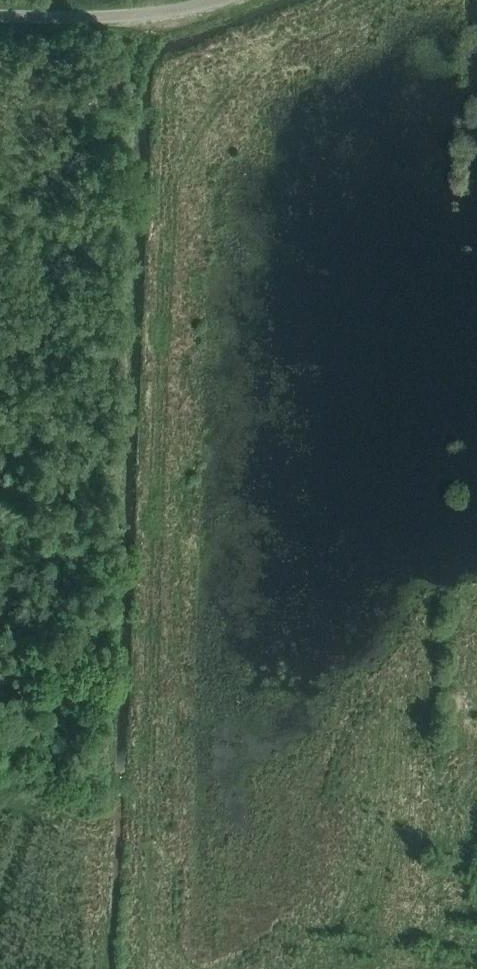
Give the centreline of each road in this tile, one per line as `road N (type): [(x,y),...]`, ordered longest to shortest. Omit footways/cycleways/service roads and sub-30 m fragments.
road 1 (unclassified): [(216,0),(129,16),(0,16)]

